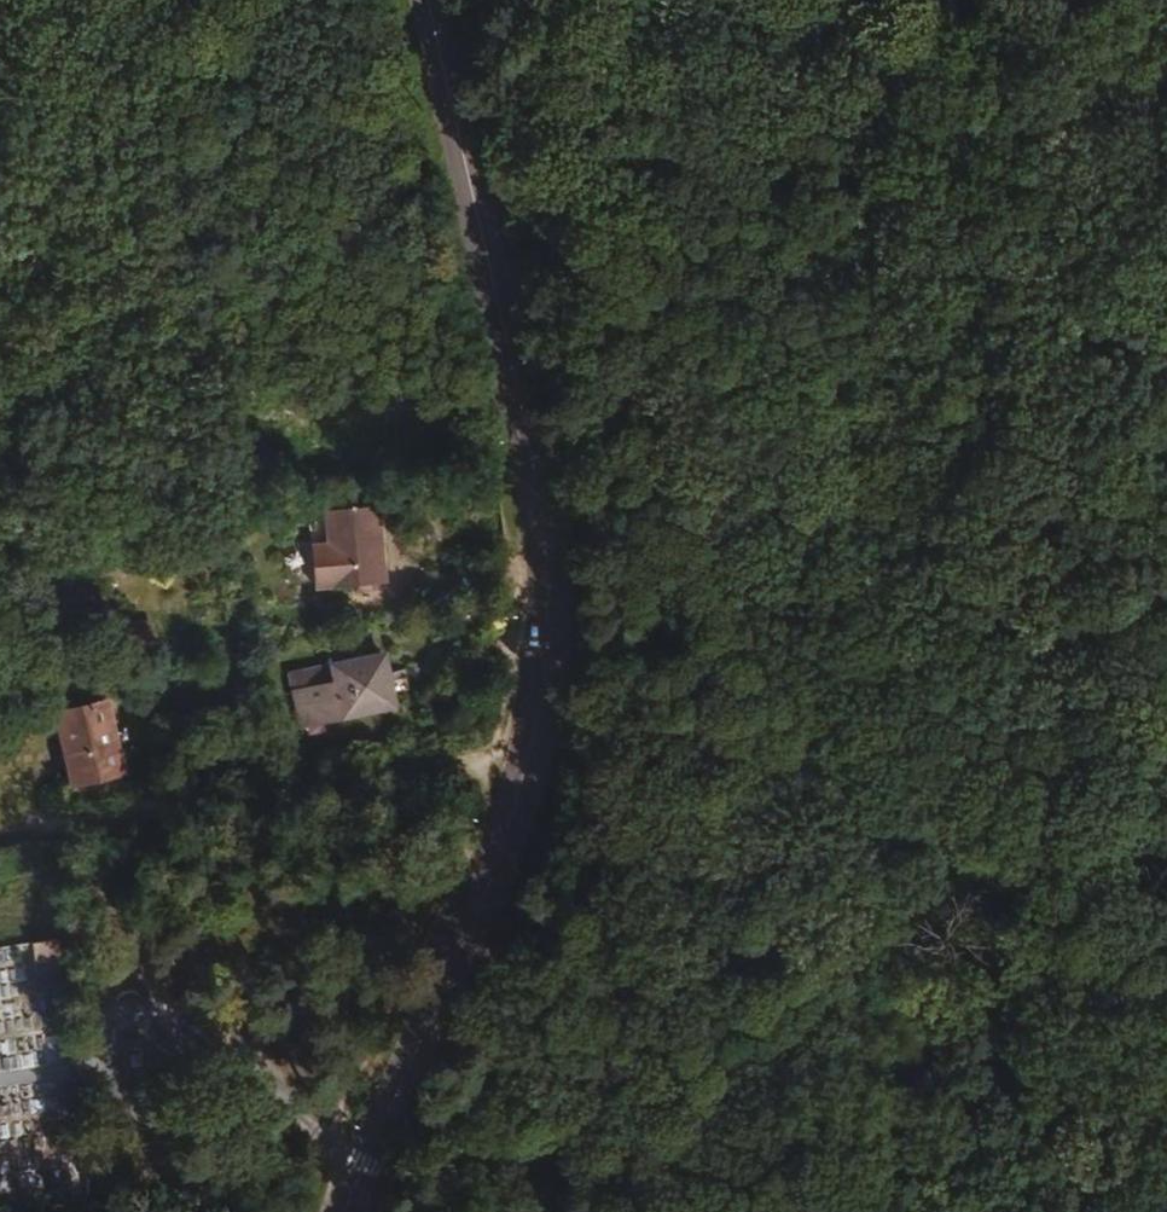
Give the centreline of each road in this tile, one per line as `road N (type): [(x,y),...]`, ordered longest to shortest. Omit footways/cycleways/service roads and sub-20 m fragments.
road 1 (track): [(505,1211),(621,991),(773,582),(1038,0)]
road 2 (secondary): [(427,0),(530,510),(537,679),(486,882),(342,1211)]

